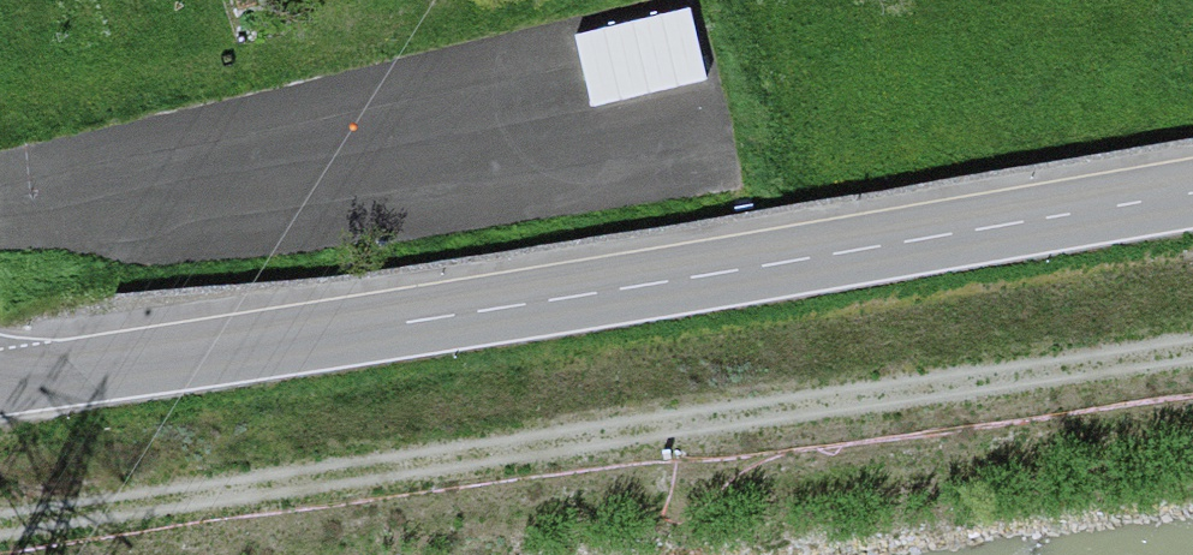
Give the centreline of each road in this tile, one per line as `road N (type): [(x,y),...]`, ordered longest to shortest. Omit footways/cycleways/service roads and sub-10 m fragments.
road 1 (tertiary): [(0,382),(1192,200)]
road 2 (track): [(0,523),(1192,359)]

